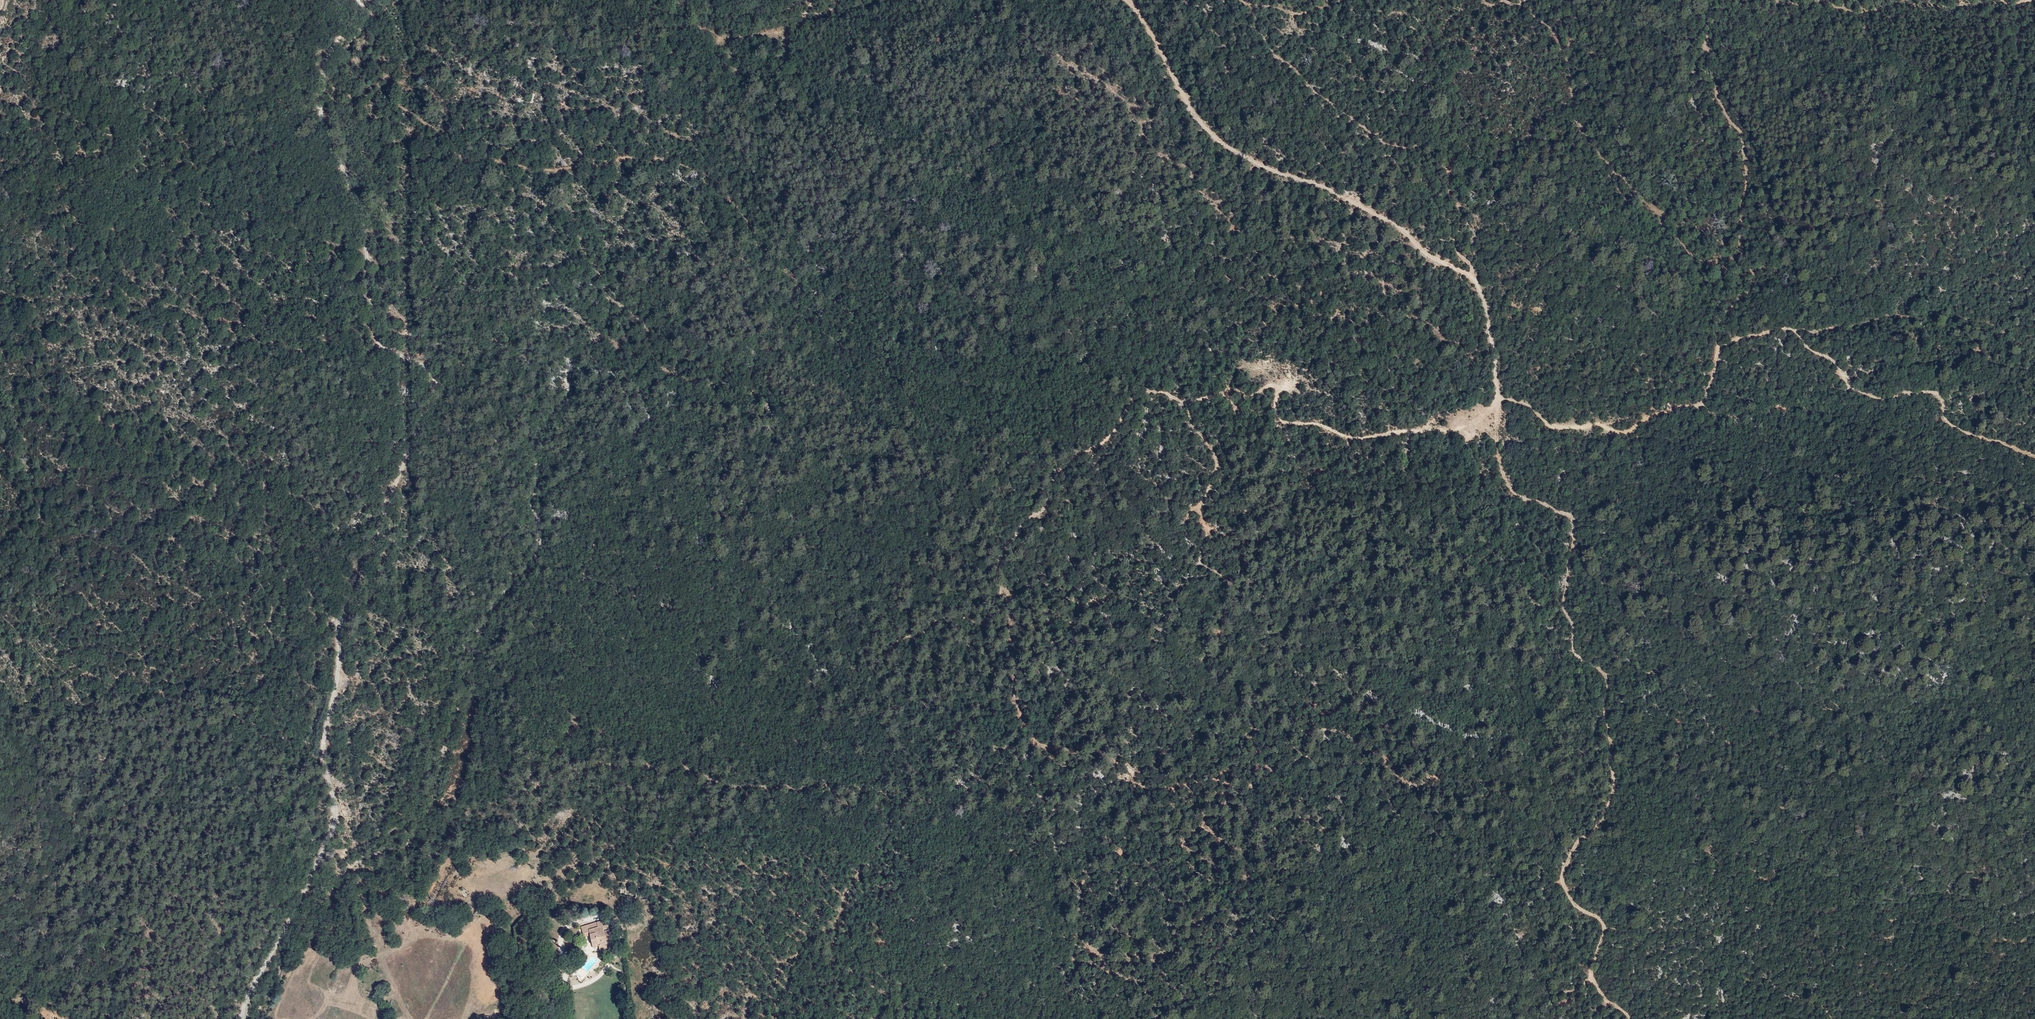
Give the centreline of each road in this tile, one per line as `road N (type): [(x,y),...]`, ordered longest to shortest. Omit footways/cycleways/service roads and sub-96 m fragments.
road 1 (unclassified): [(243,1018),(336,815),(323,744),(340,624),(433,386),(419,362),(378,341),(364,240),(328,111),(331,55),(358,0)]
road 2 (track): [(1498,399),(1495,446),(1514,496),(1573,517),(1562,603),(1575,629),(1571,650),(1605,676),(1615,782),(1602,821),(1575,848),(1561,883),(1607,930),(1592,972),(1608,1003),(1629,1018)]
road 3 (track): [(1498,399),(1528,405),(1556,426),(1623,431),(1700,405),(1718,346),(1791,328),(1834,358),(1851,387),(1880,398),(1938,395),(1952,424),(2034,457)]
road 4 (track): [(1498,399),(1475,280),(1328,187),(1223,146),(1127,0)]
road 5 (track): [(1251,4),(1273,52),(1310,86),(1378,140),(1420,146),(1445,168),(1478,225),(1457,242),(1475,280)]

